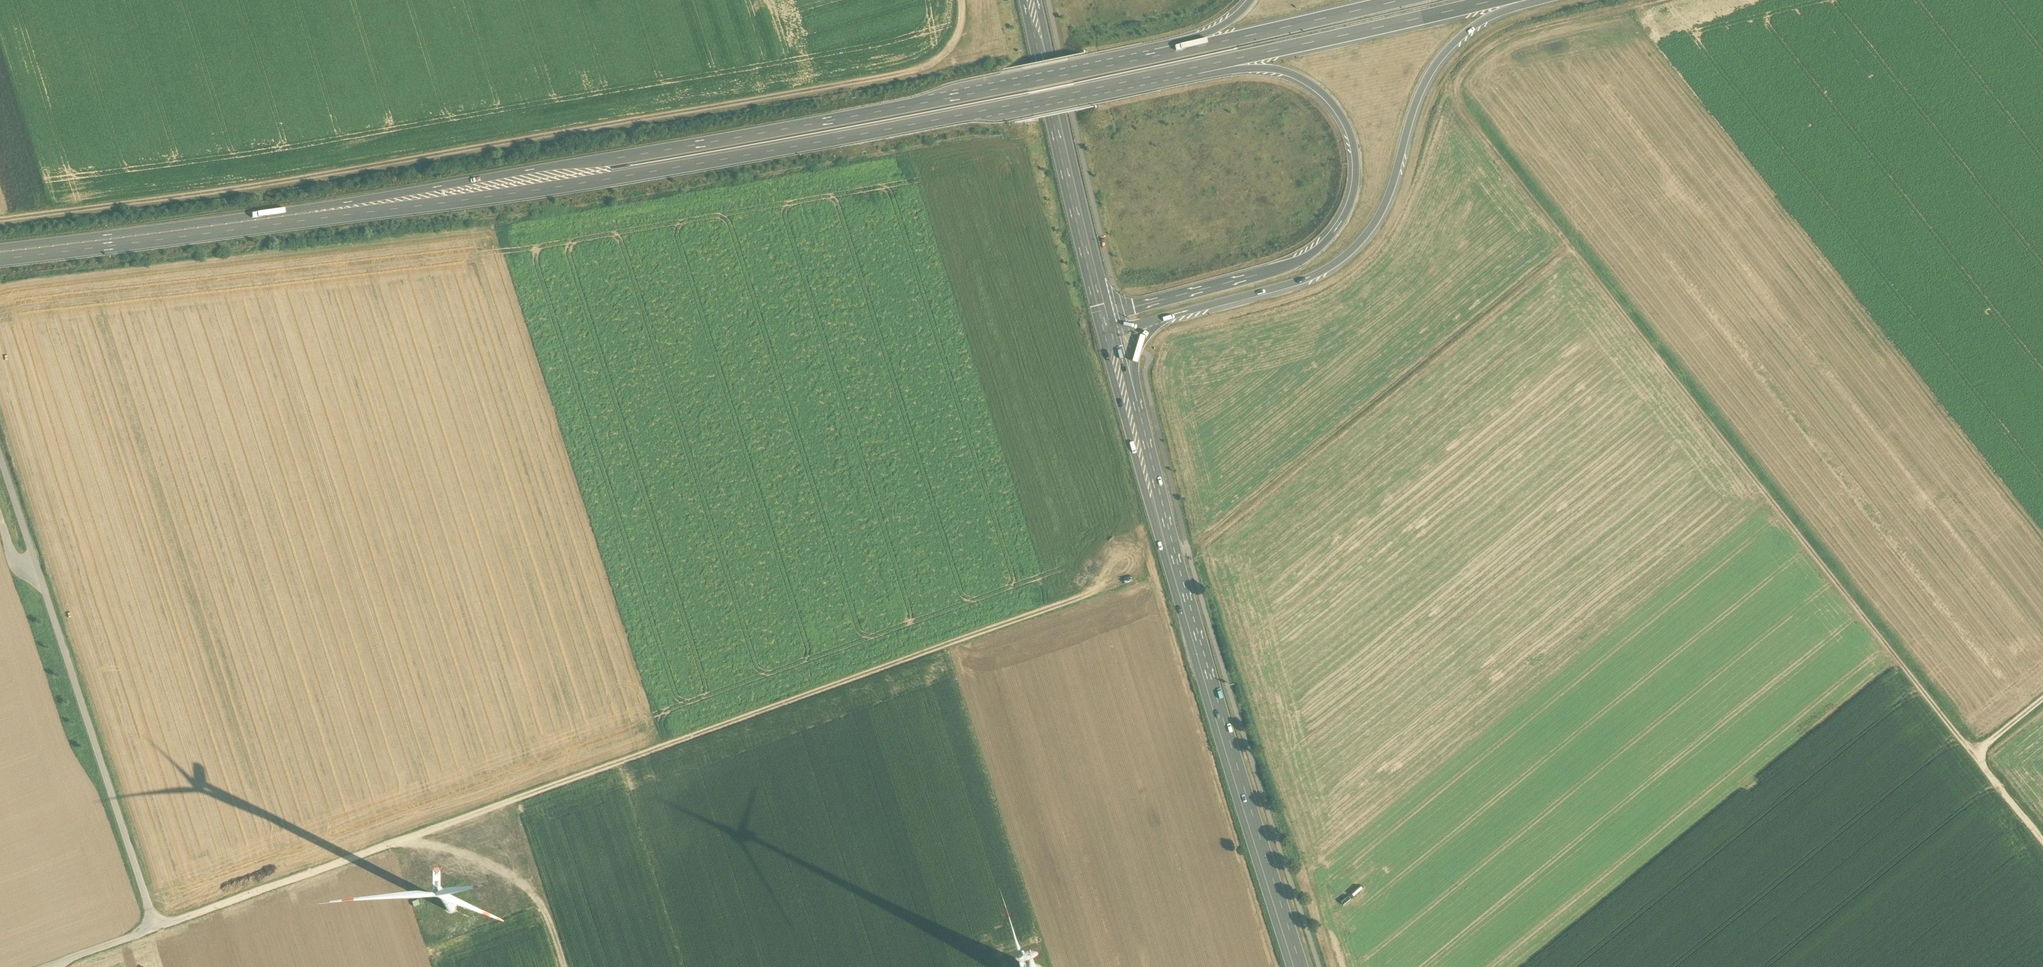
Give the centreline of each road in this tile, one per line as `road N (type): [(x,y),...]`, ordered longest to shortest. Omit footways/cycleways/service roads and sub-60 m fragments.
road 1 (track): [(1150,575),(187,917)]
road 2 (track): [(960,0),(957,36),(939,60),(917,70),(261,187),(0,223)]
road 3 (trunk): [(285,220),(557,191),(1177,74)]
road 4 (trunk): [(1148,59),(285,220)]
road 5 (track): [(2042,845),(1568,247)]
road 6 (primary): [(1299,966),(1133,417)]
road 7 (trunk): [(1177,74),(1274,70),(1315,87),(1338,111),(1354,146),(1352,199),(1307,258),(1103,317)]
road 8 (track): [(1568,247),(1175,563)]
road 9 (motorway): [(1171,316),(1306,280),(1353,250),(1388,198),(1410,118),(1437,63),(1510,0)]
road 10 (track): [(154,928),(0,456)]
road 11 (track): [(1150,575),(1275,966)]
road 12 (motorway): [(1177,74),(1499,0)]
road 13 (primary): [(1103,317),(1030,0)]
road 14 (trunk): [(285,220),(0,257)]
road 15 (trunk): [(1403,0),(1148,59)]
road 16 (track): [(563,966),(542,905),(514,878),(396,842)]
road 17 (track): [(1466,72),(1490,48),(1514,38),(1676,0)]
road 18 (track): [(1466,72),(1457,86),(1466,118),(1568,247)]
road 19 (track): [(48,966),(187,917)]
road 20 (trunk): [(1252,0),(1226,25),(1148,59)]

